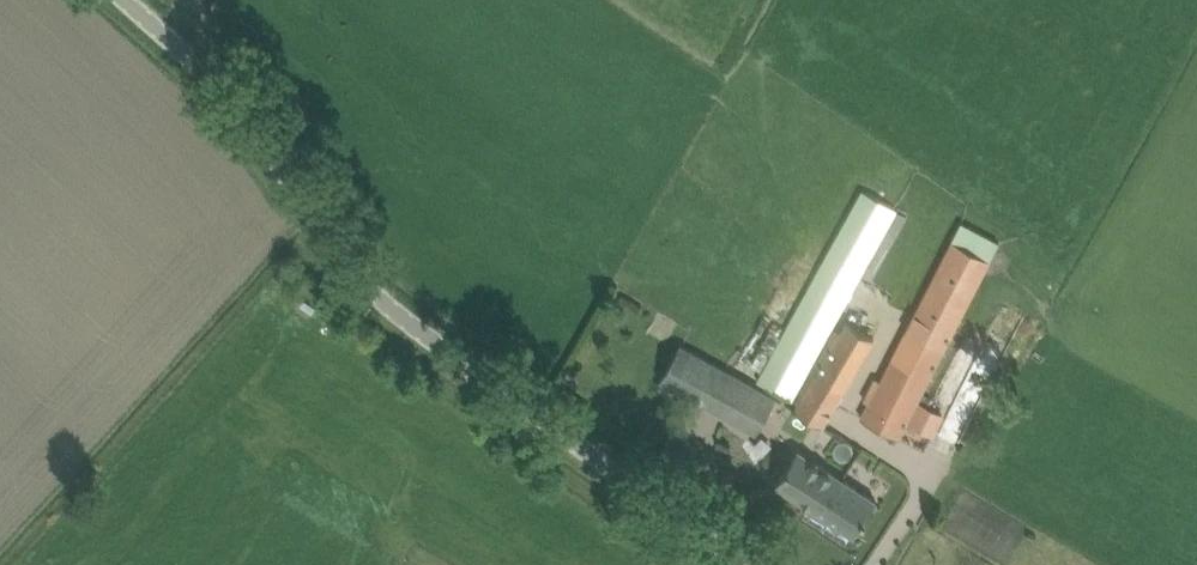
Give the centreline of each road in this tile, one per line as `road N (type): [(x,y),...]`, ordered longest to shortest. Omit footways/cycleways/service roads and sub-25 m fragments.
road 1 (unclassified): [(724,564),(397,329),(360,287),(276,154),(216,85),(121,0)]

